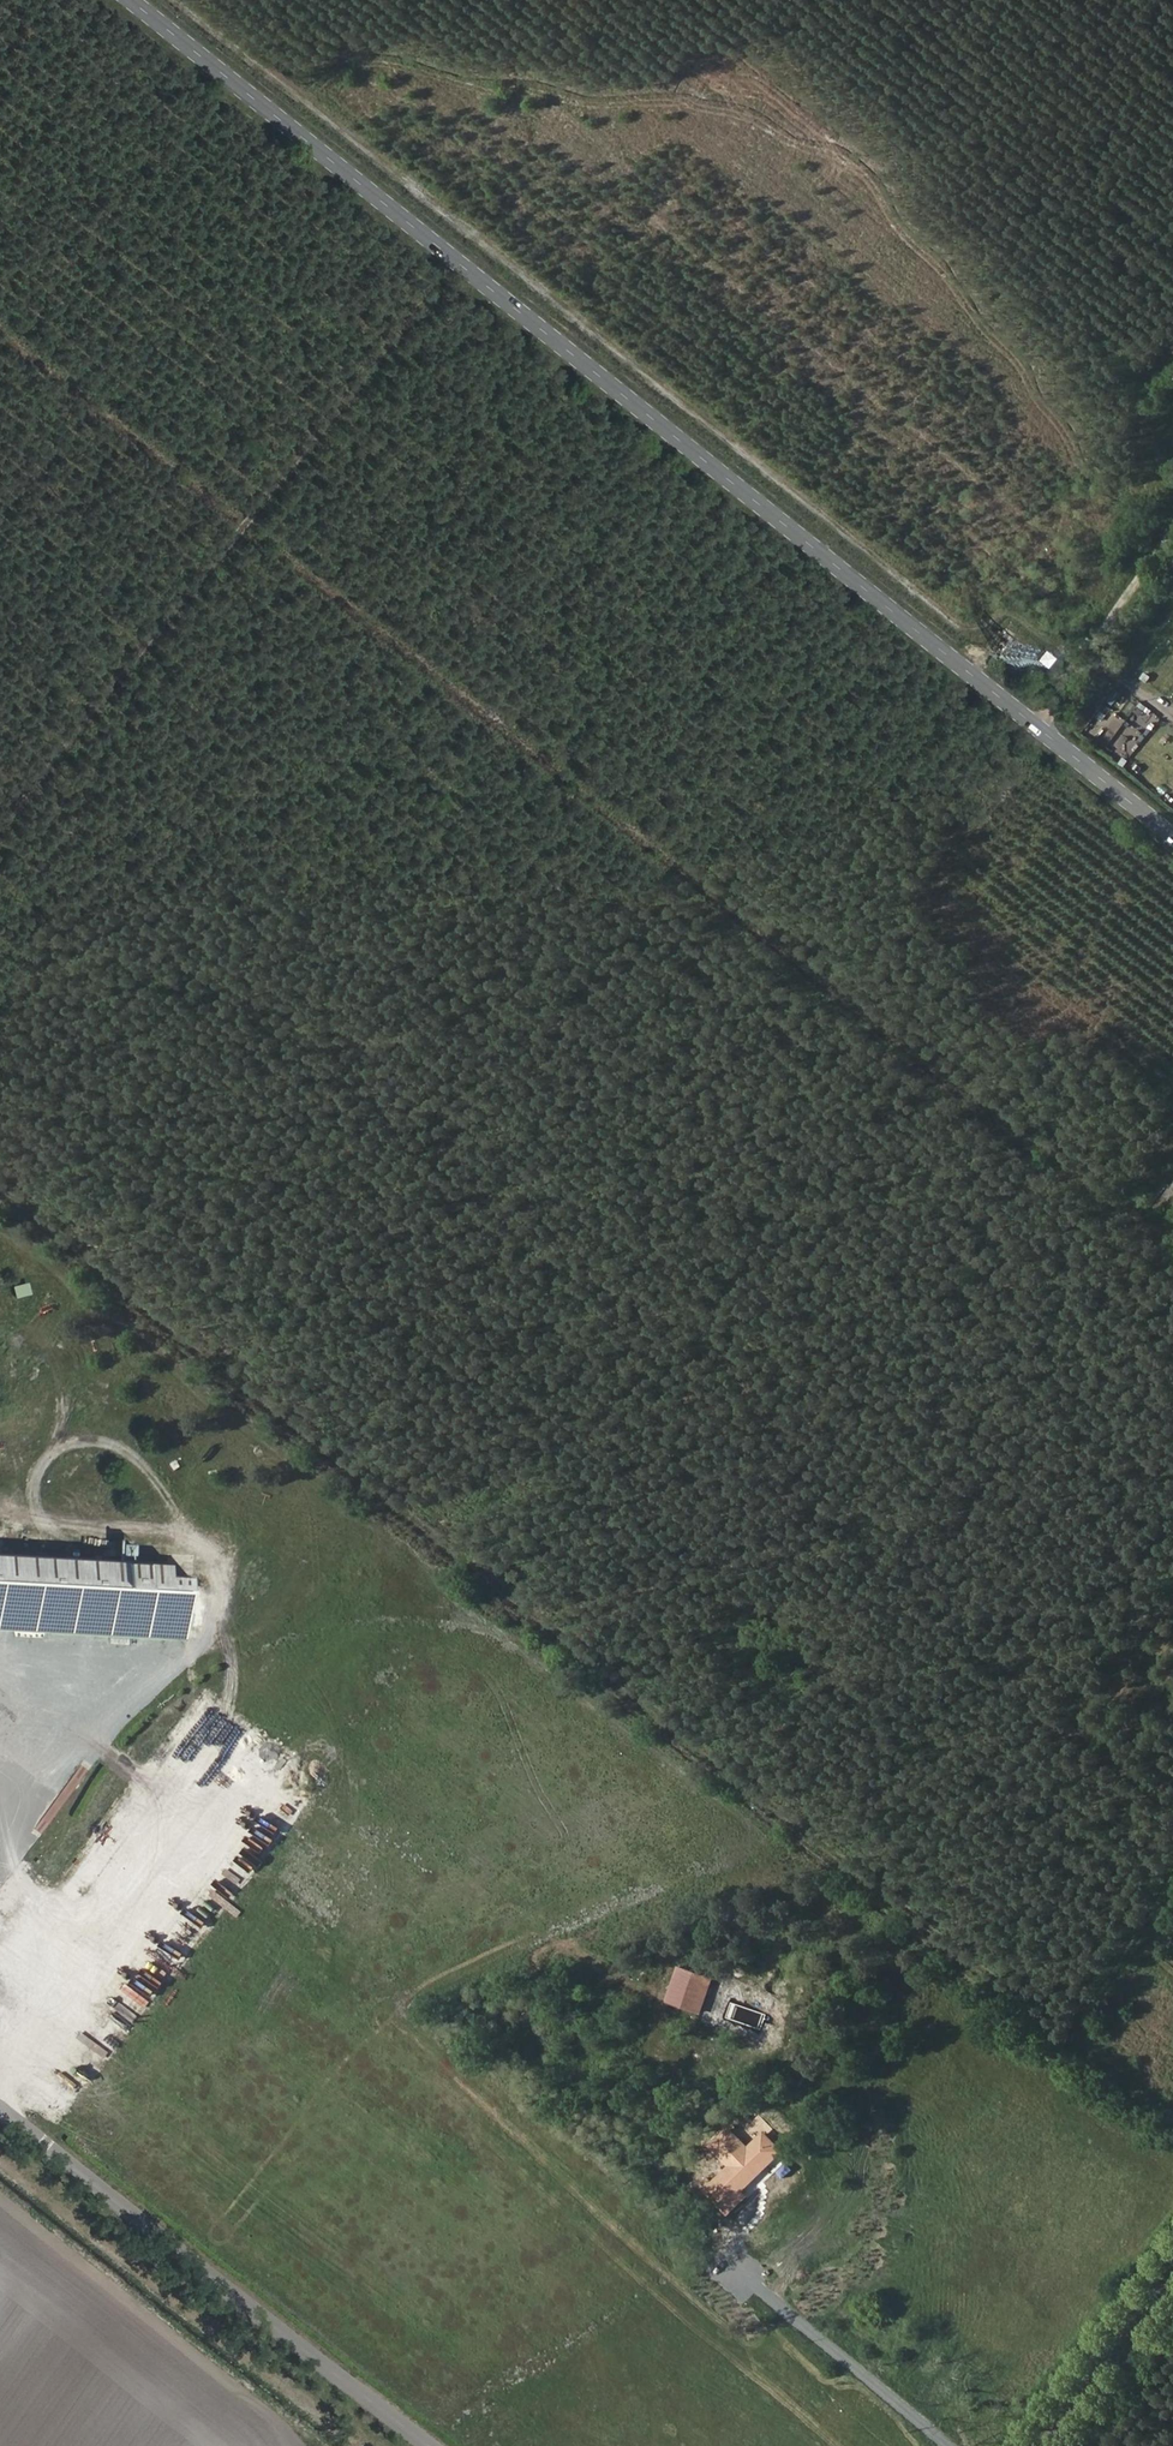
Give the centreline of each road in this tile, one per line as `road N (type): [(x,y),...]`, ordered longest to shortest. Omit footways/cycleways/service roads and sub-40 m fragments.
road 1 (secondary): [(131,0),(1172,835)]
road 2 (track): [(1039,727),(1172,529)]
road 3 (primary): [(1172,2291),(1057,2445)]

